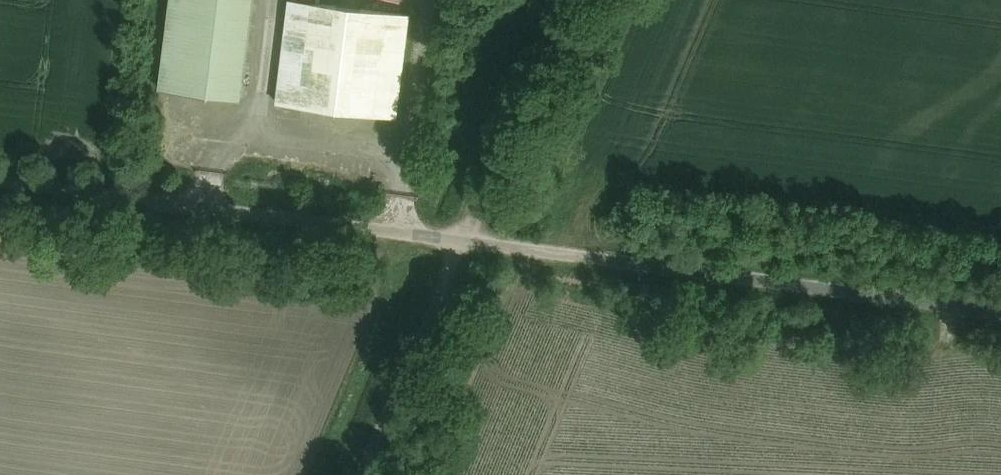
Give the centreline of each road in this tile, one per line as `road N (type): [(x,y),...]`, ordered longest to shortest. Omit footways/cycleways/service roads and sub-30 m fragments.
road 1 (track): [(1000,310),(0,179)]
road 2 (track): [(567,0),(370,474)]
road 3 (track): [(397,229),(436,0)]
road 4 (track): [(252,142),(409,168)]
road 5 (track): [(278,0),(252,142)]

